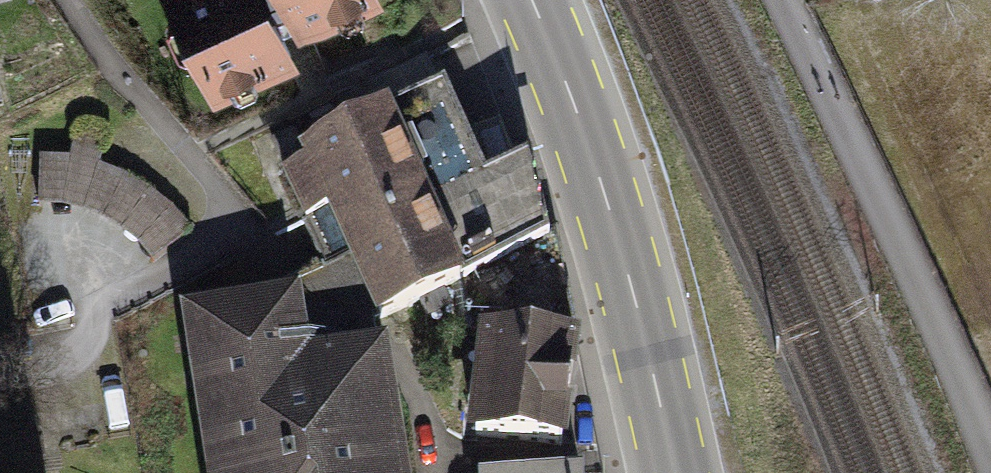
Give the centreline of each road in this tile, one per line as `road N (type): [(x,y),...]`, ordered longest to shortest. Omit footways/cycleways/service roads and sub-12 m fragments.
road 1 (residential): [(790,0),(894,200),(990,453)]
road 2 (primary): [(535,0),(649,338),(679,472)]

